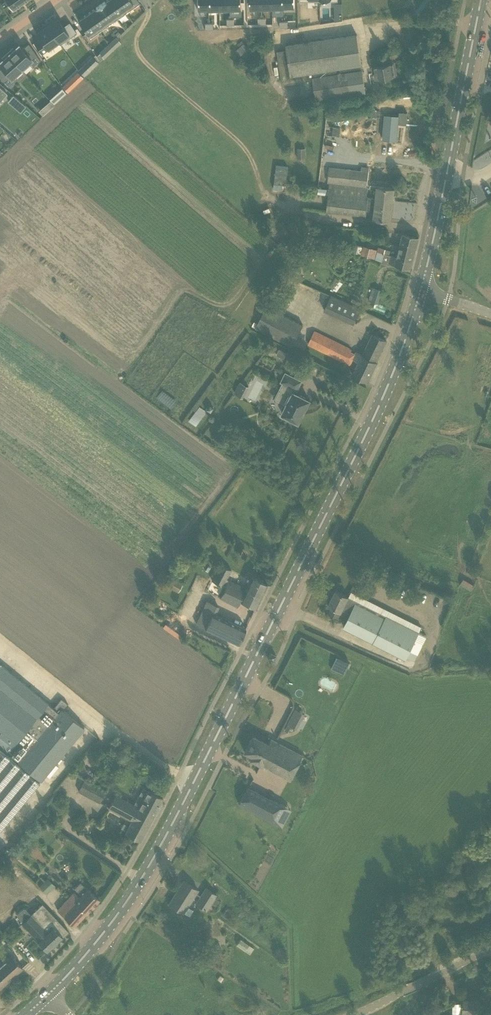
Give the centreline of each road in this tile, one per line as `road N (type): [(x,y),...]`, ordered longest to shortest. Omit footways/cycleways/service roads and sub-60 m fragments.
road 1 (secondary): [(51,996),(102,940),(160,846),(268,641),(387,388),(422,289)]
road 2 (secondary): [(422,289),(484,0)]
road 3 (track): [(0,637),(191,786)]
road 4 (unclassified): [(354,1014),(490,945)]

